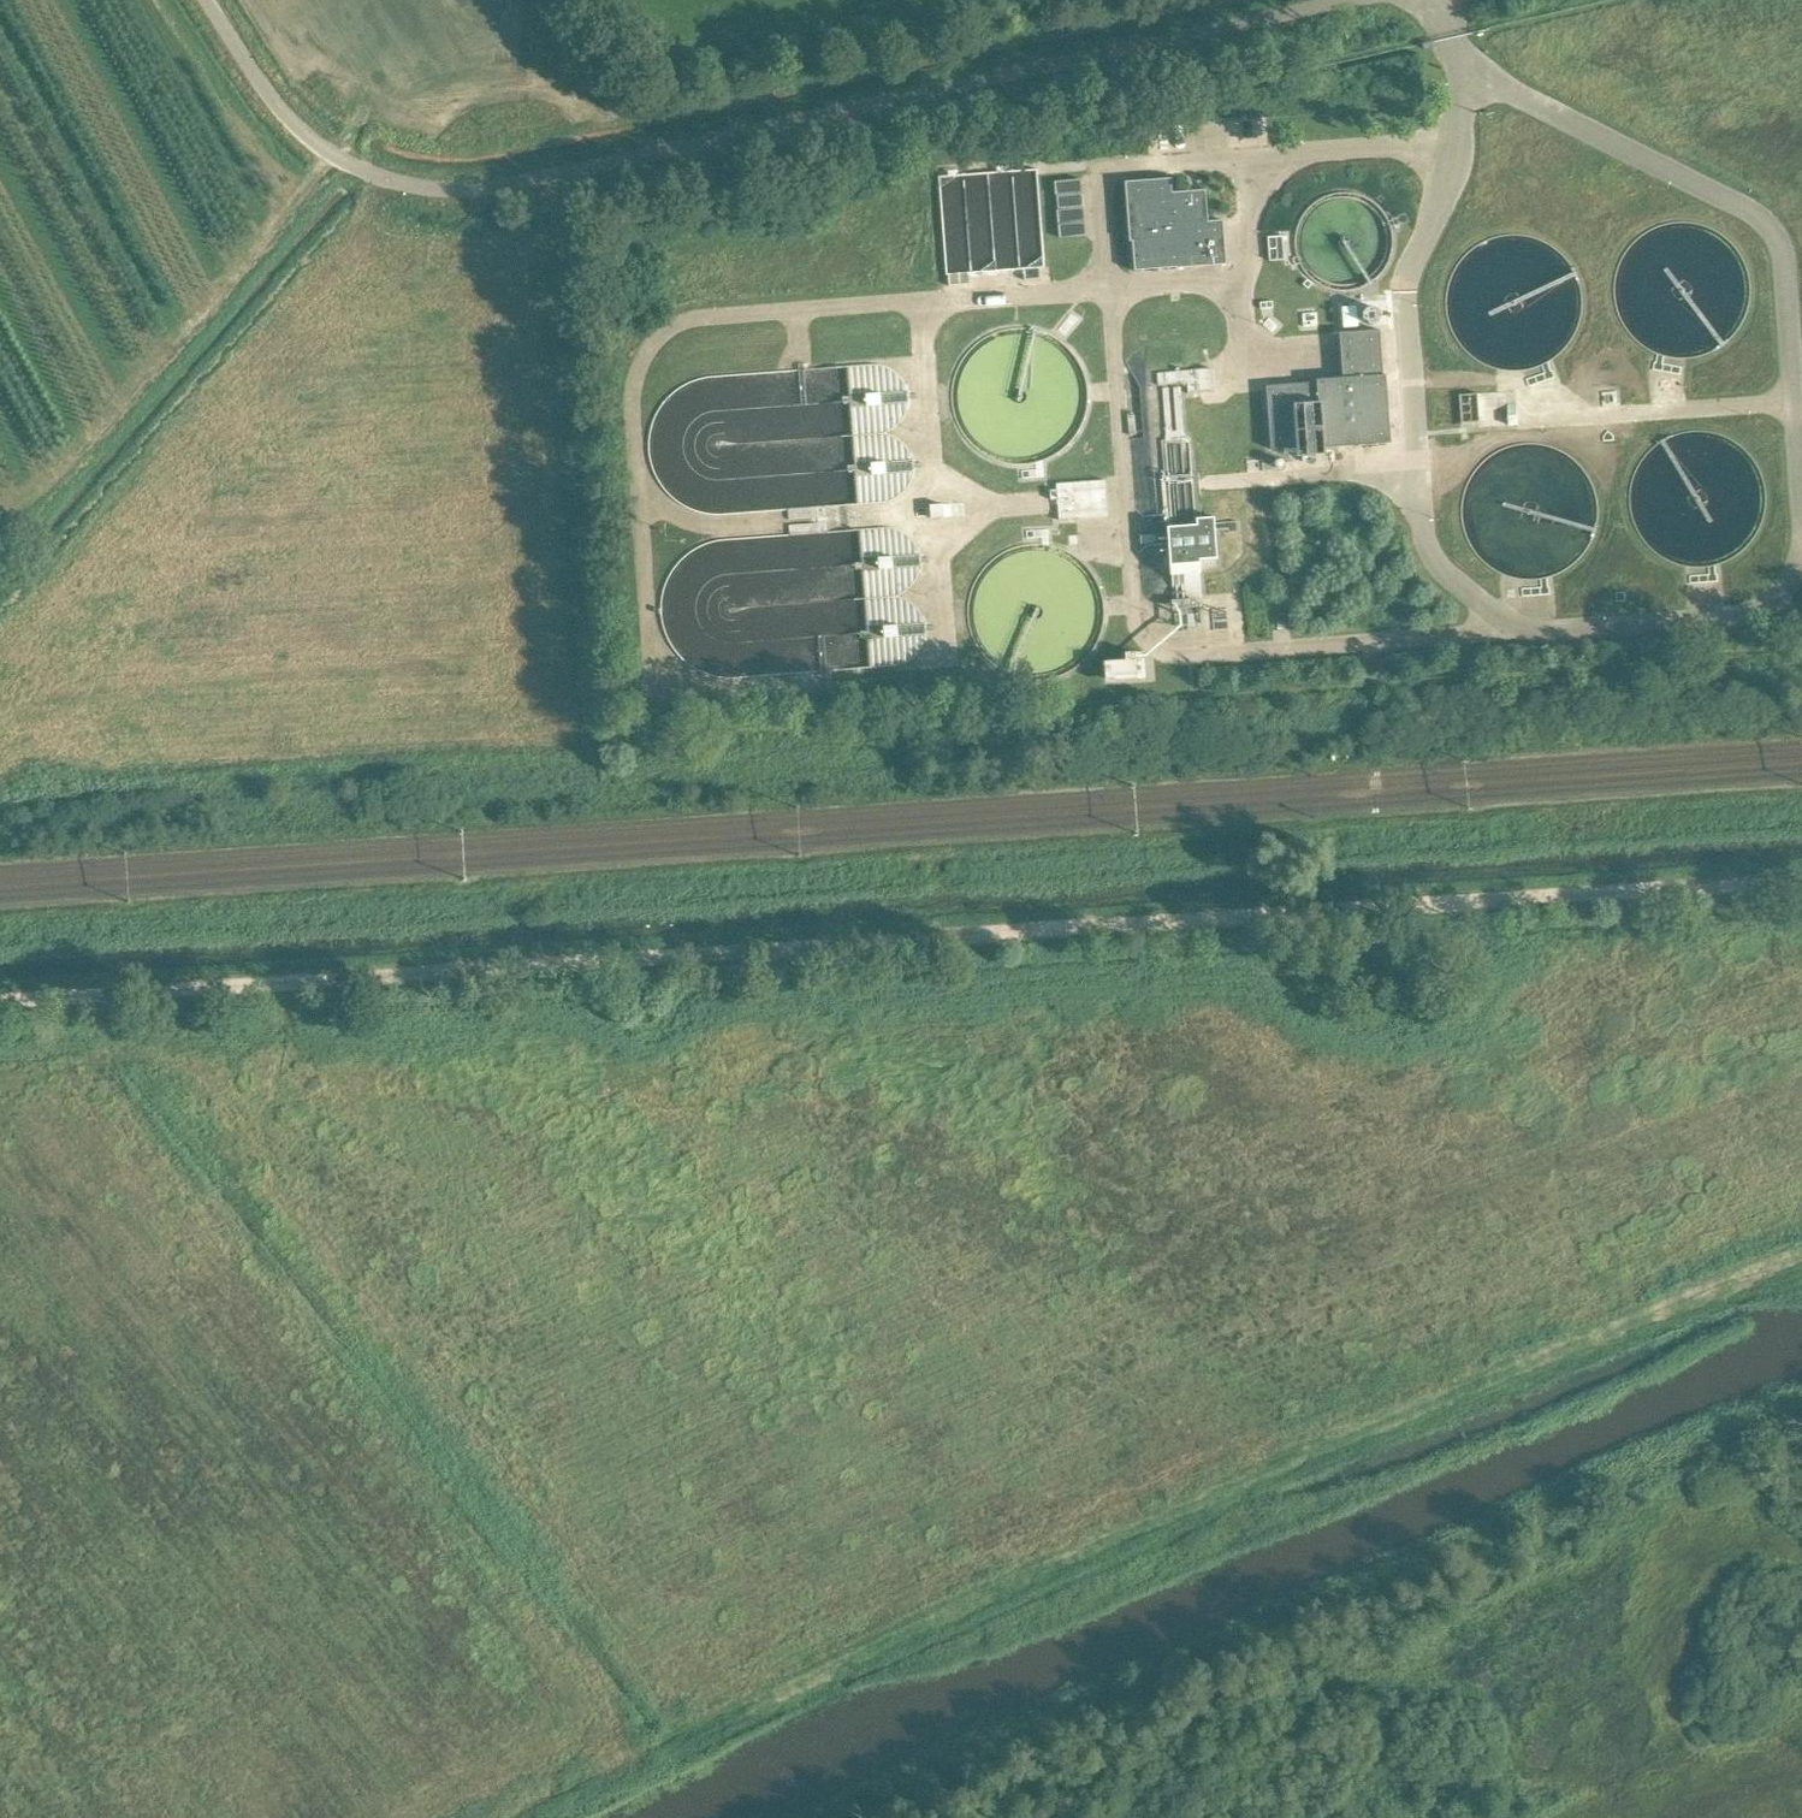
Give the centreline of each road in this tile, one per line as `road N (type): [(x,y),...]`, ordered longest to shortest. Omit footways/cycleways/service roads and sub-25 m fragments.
road 1 (track): [(1801,884),(0,1004)]
road 2 (unclassified): [(1349,0),(542,177),(455,188),(375,175),(306,135),(207,0)]

